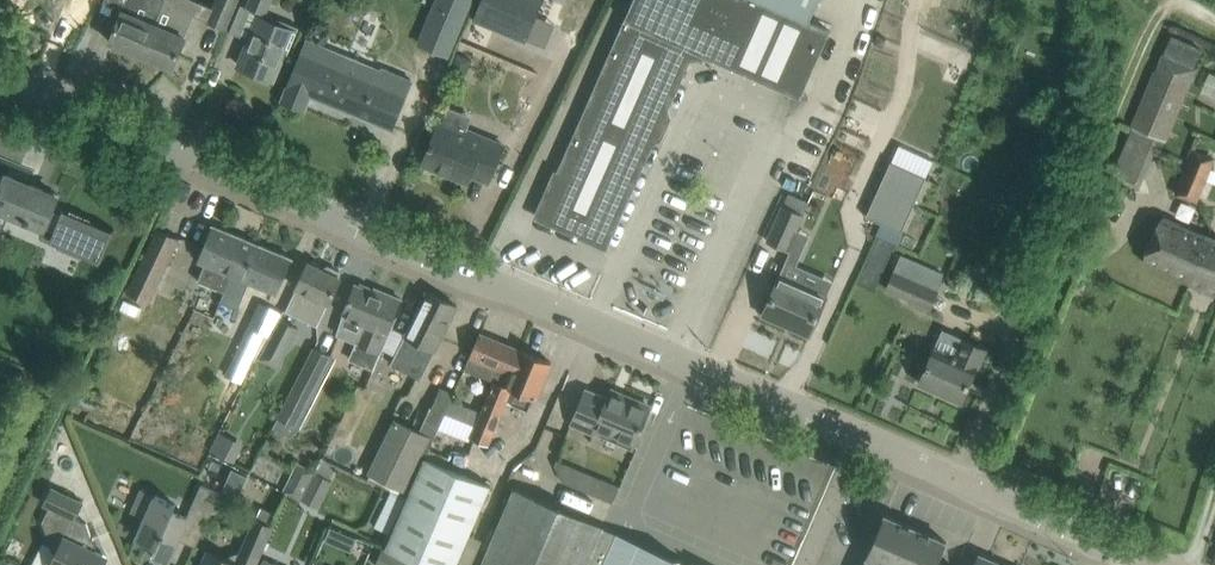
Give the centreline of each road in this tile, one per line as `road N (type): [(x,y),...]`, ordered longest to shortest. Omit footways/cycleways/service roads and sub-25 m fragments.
road 1 (tertiary): [(858,435),(0,76)]
road 2 (tertiary): [(1153,564),(858,435)]
road 3 (residential): [(803,564),(858,435)]

